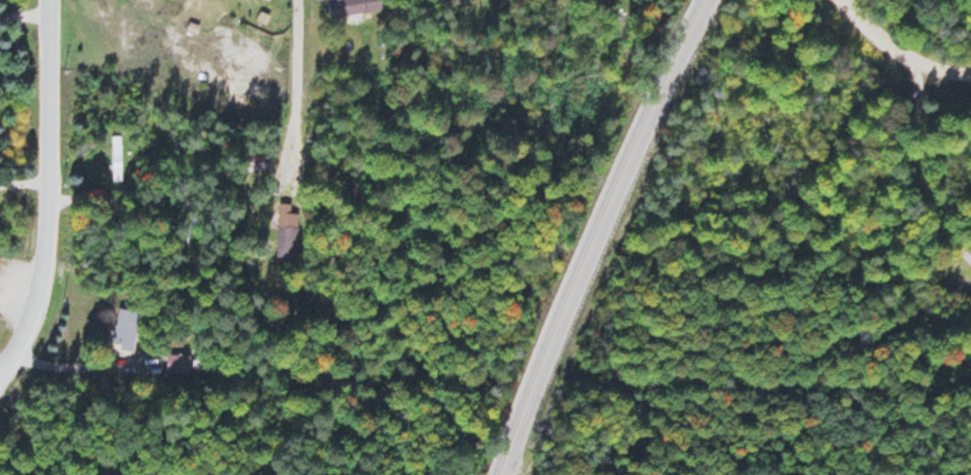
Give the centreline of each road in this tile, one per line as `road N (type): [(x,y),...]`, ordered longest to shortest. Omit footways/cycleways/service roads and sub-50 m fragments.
road 1 (secondary): [(498,474),(594,234),(706,0)]
road 2 (residential): [(0,373),(31,318),(48,232),(50,0)]
road 3 (residential): [(970,74),(910,68),(839,0)]

